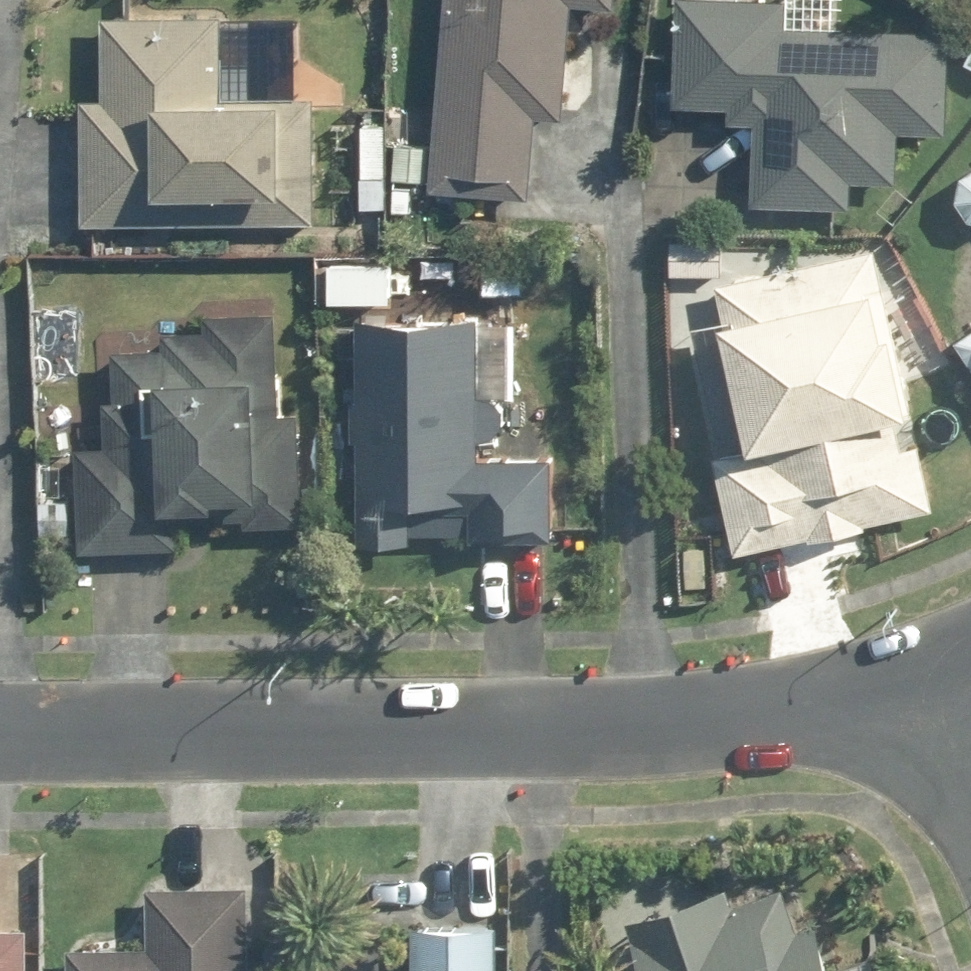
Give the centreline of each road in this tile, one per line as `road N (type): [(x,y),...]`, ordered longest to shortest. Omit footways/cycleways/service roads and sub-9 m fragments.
road 1 (residential): [(920,706),(0,733)]
road 2 (track): [(545,721),(545,970)]
road 3 (residential): [(920,706),(970,837)]

